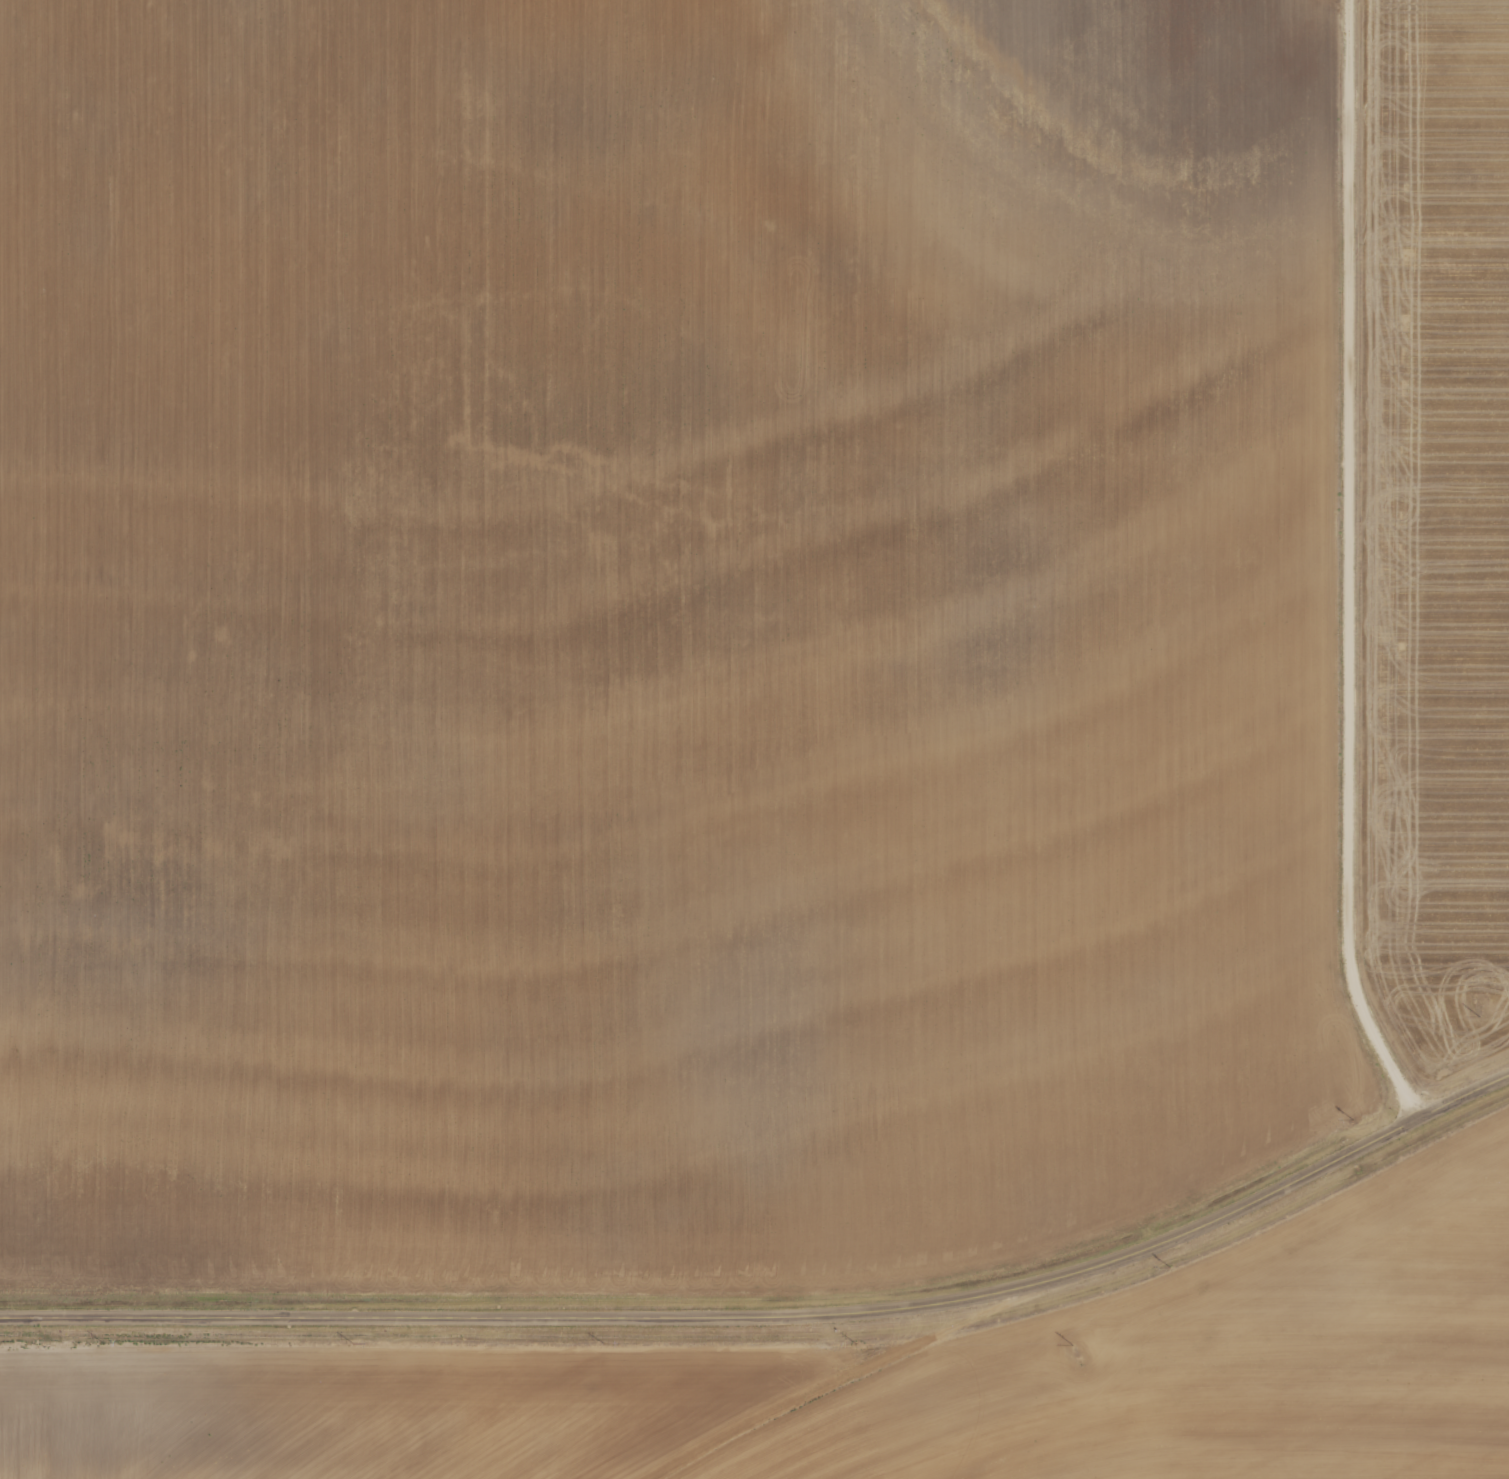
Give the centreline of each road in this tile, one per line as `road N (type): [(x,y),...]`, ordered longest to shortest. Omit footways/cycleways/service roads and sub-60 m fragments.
road 1 (secondary): [(1508,1077),(1144,1258),(1042,1291),(913,1314),(825,1322),(0,1324)]
road 2 (residential): [(1410,1126),(1363,1088),(1327,990),(1338,856),(1333,0)]

